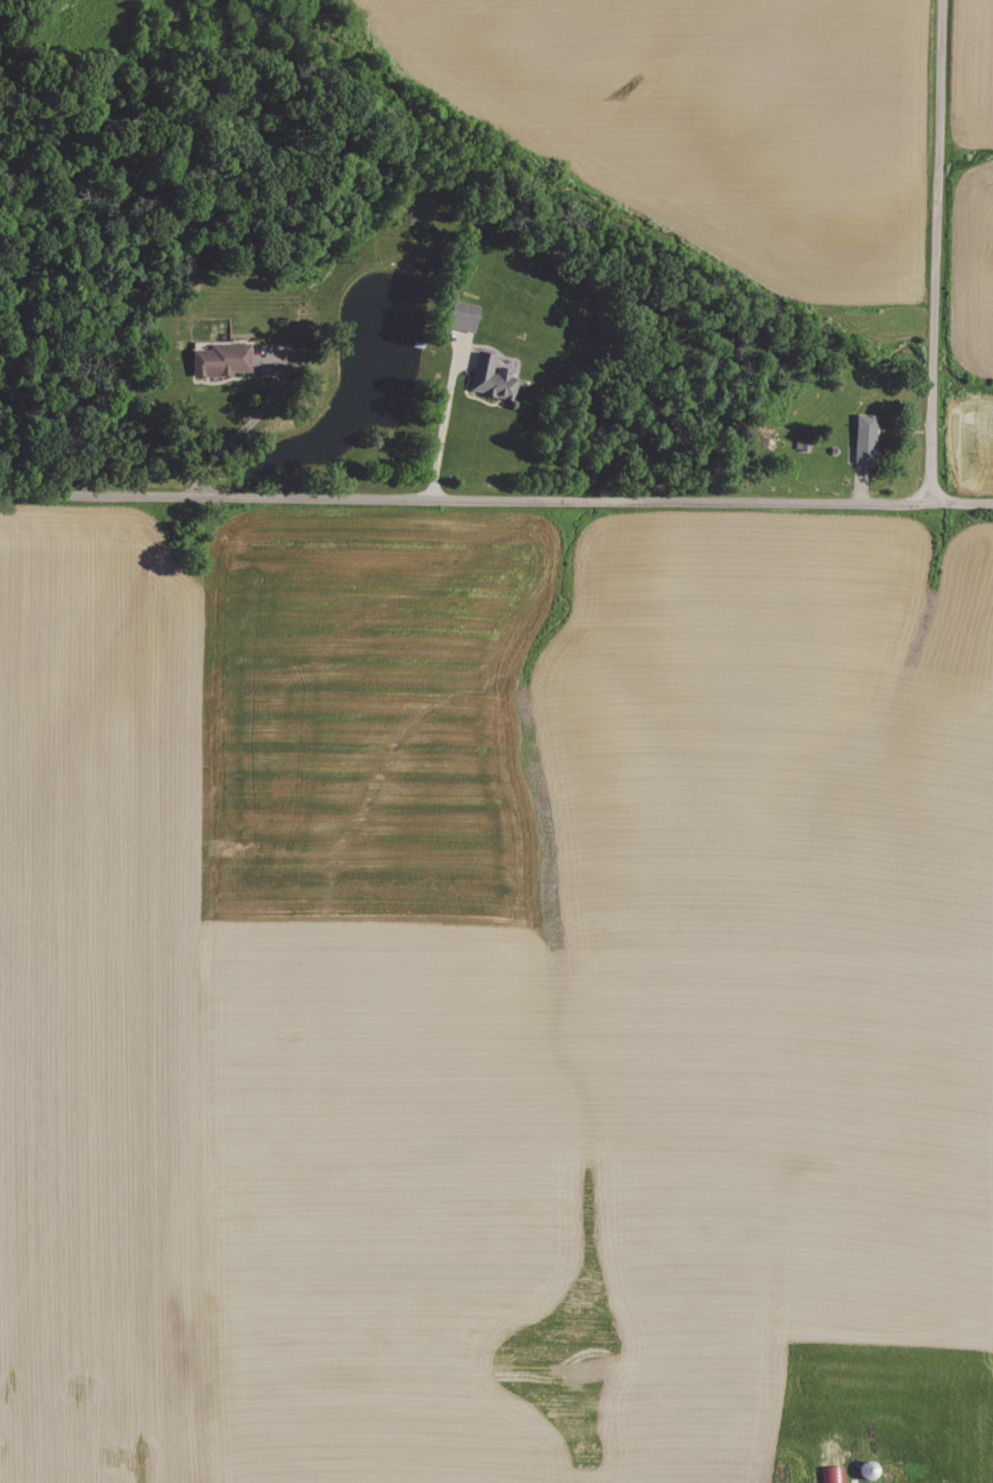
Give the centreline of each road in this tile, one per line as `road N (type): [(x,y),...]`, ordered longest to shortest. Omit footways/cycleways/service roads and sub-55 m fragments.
road 1 (residential): [(0,495),(992,503)]
road 2 (residential): [(941,0),(929,455),(938,501)]

